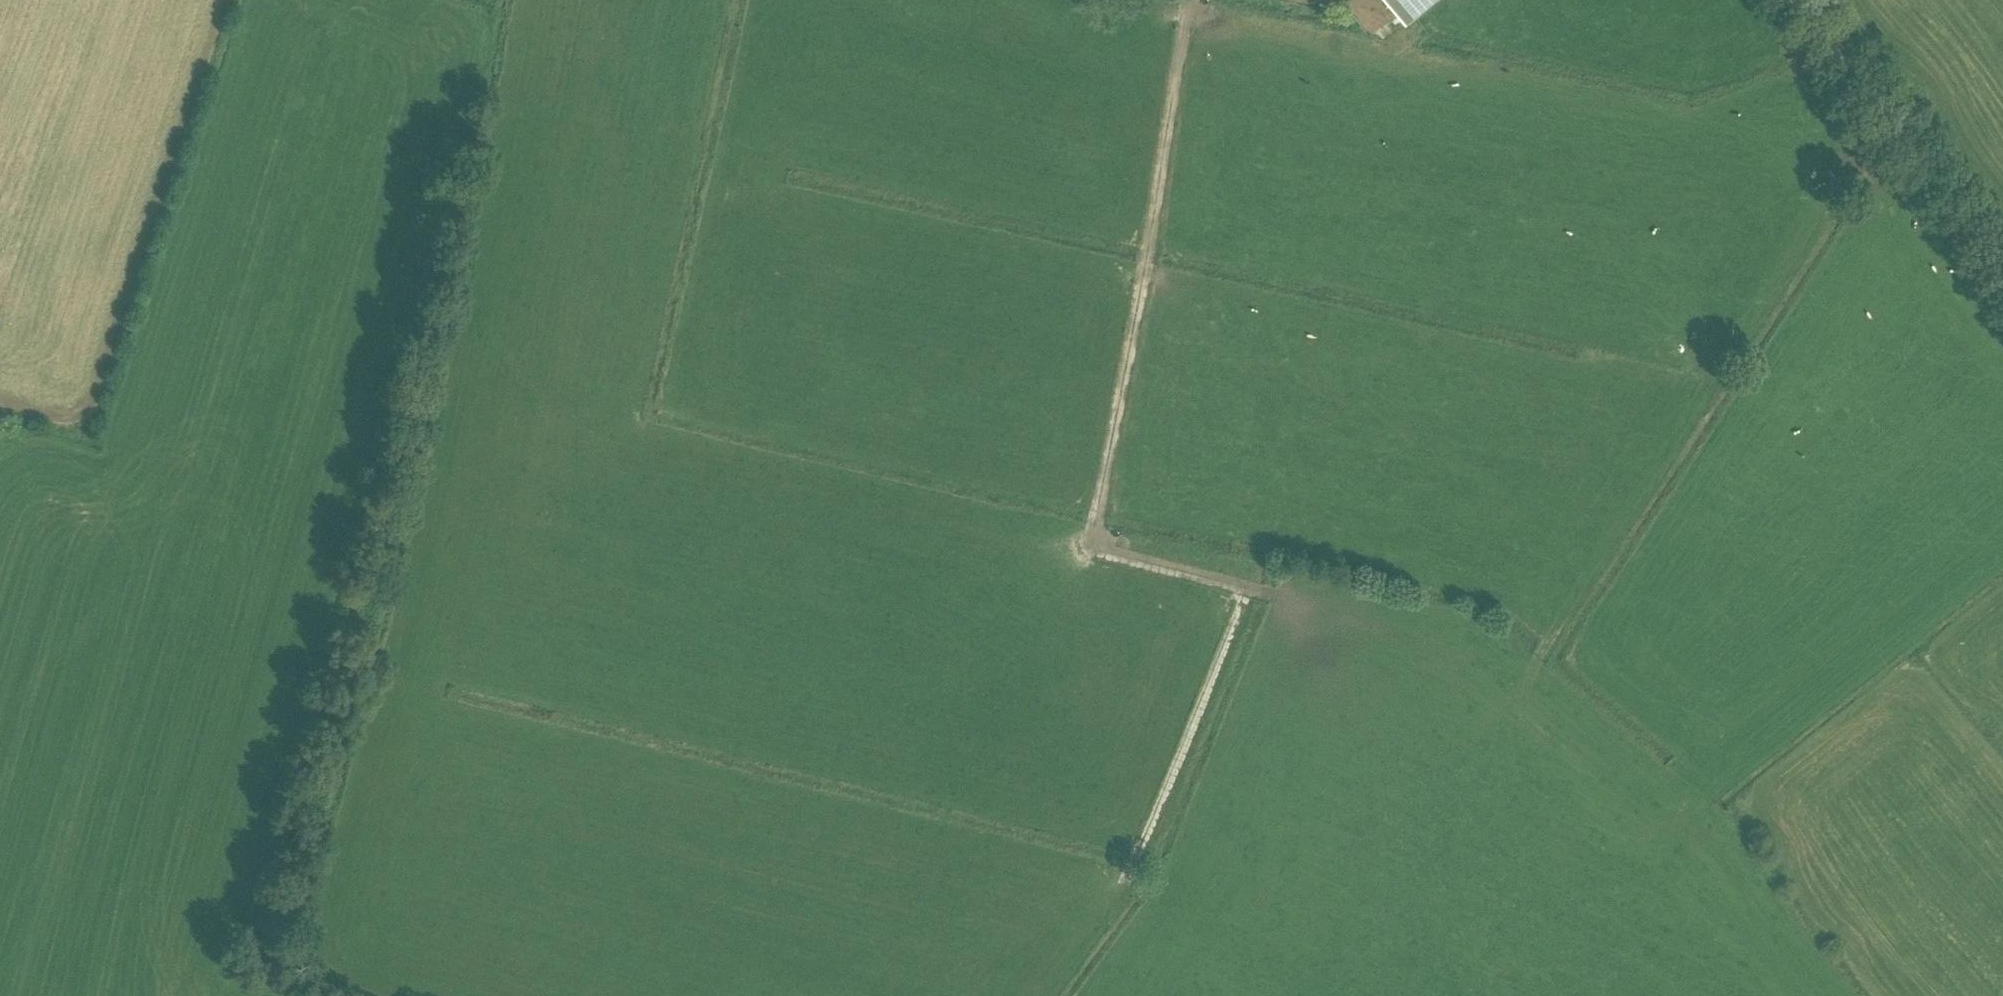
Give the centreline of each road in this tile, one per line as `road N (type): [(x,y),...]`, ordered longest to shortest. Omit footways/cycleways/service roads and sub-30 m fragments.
road 1 (tertiary): [(2002,259),(1803,0)]

